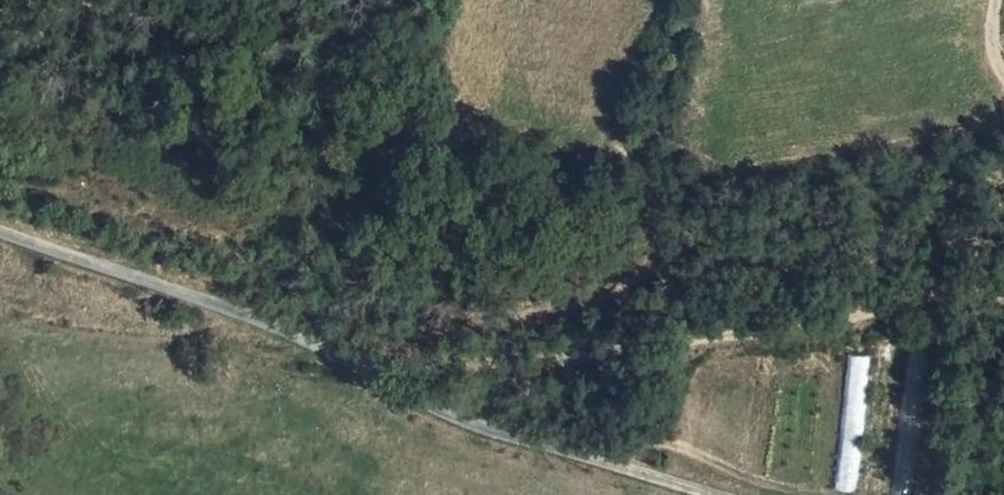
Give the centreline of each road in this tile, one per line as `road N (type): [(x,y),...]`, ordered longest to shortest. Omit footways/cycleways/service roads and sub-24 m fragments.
road 1 (track): [(325,355),(382,345),(501,367),(778,329),(1003,278)]
road 2 (track): [(382,345),(539,315),(628,285),(660,247),(663,202),(652,177),(612,143)]

